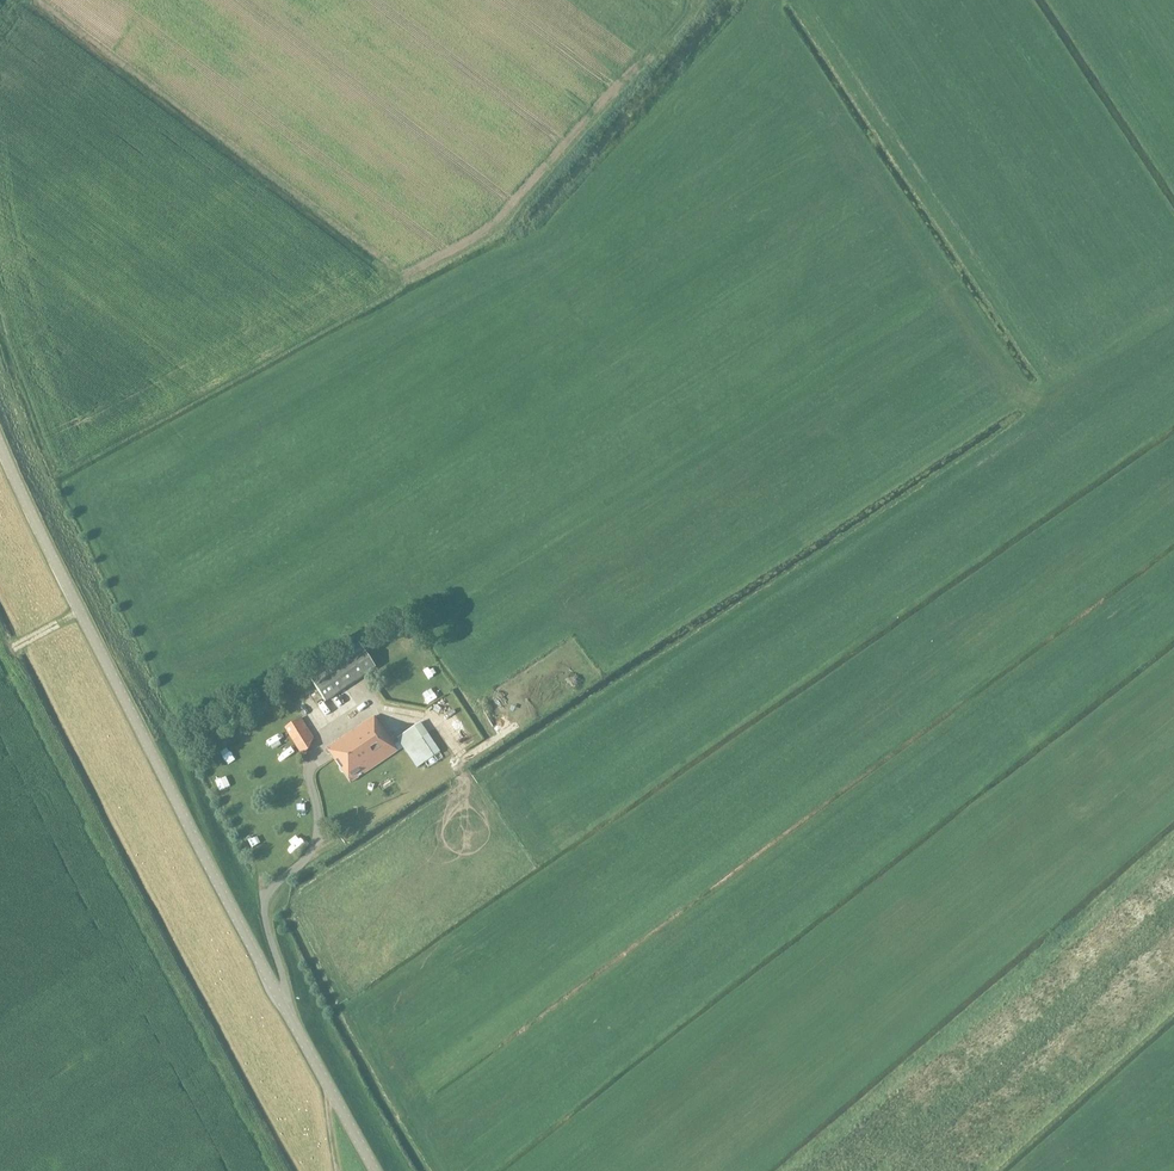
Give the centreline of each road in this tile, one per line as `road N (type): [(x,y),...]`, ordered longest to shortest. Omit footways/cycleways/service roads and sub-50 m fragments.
road 1 (tertiary): [(376,1170),(238,922),(34,518),(0,434)]

